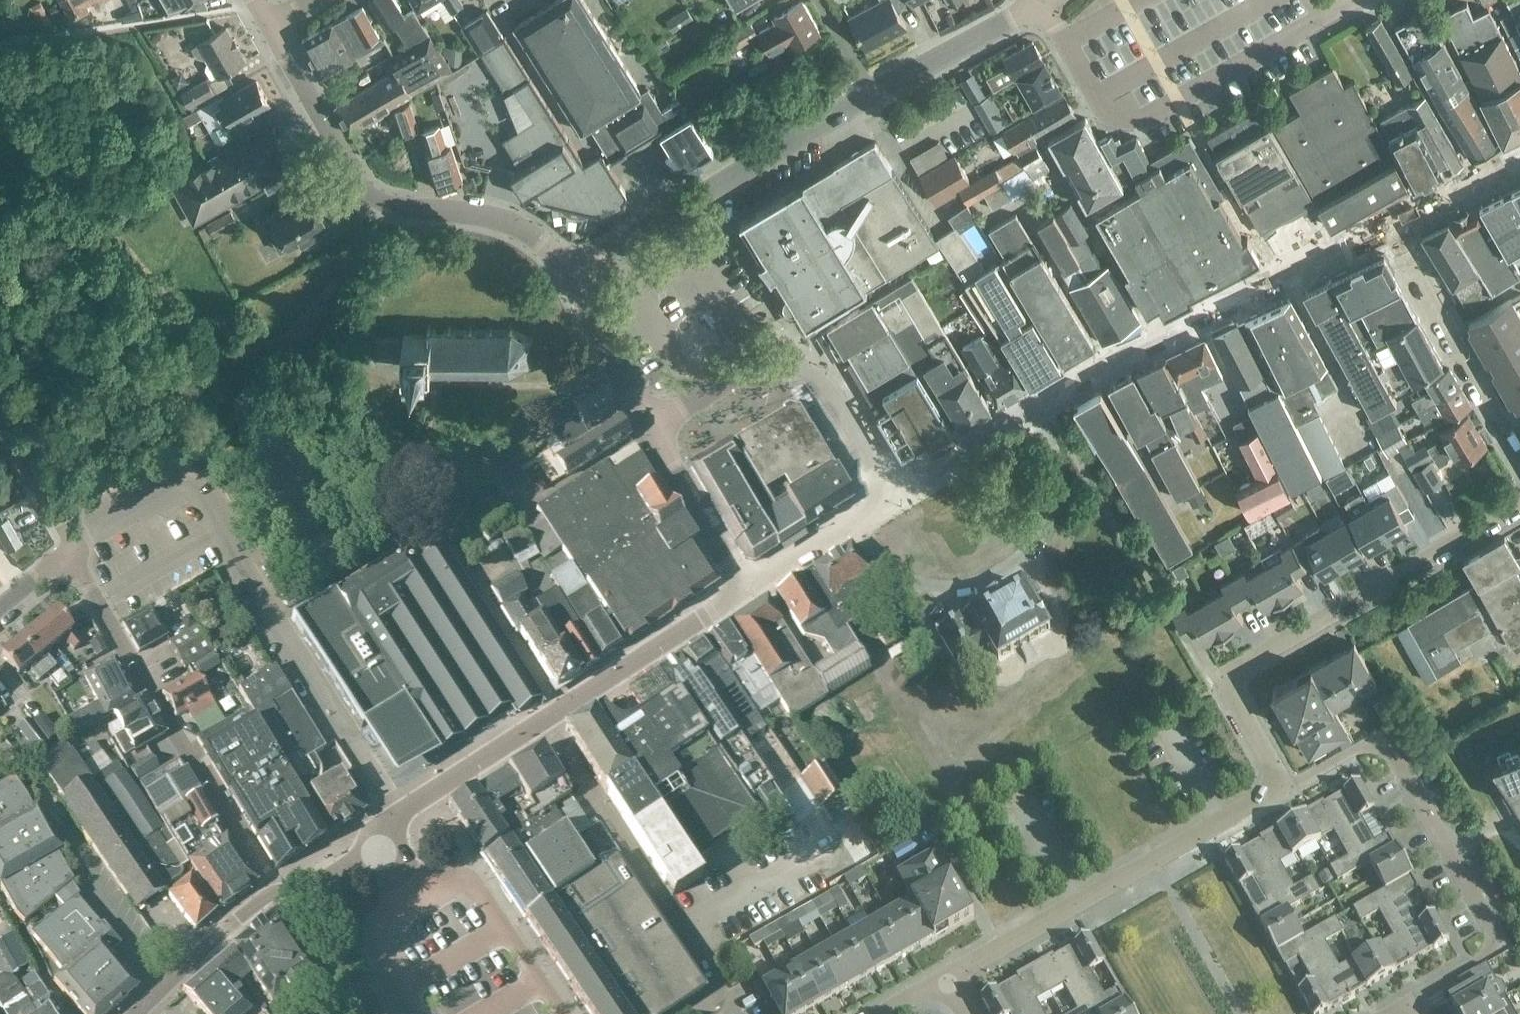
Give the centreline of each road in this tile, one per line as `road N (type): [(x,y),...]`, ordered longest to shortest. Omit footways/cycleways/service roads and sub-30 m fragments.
road 1 (residential): [(892,497),(1098,369),(1390,225)]
road 2 (residential): [(398,813),(190,479),(76,545)]
road 3 (residential): [(1406,1004),(1502,947),(1382,735),(1281,788)]
road 4 (residential): [(1281,788),(1225,675),(1519,505)]
road 5 (residential): [(578,274),(510,222),(400,206),(366,192),(266,23)]
road 6 (residential): [(398,813),(745,591)]
road 7 (residential): [(1042,0),(1097,96),(1124,120),(1139,119),(1353,0)]
road 8 (residential): [(275,892),(77,568),(76,545)]
road 9 (residential): [(945,979),(1281,788)]
road 10 (residential): [(578,274),(871,95)]
road 11 (residential): [(892,497),(830,393),(790,367),(747,370),(653,425)]
road 12 (residential): [(1390,225),(1519,458)]
road 13 (residential): [(562,1013),(478,888),(400,881)]
road 14 (residential): [(871,95),(1040,0)]
road 15 (residential): [(745,591),(653,425)]
road 16 (residential): [(275,892),(135,1013)]
road 17 (residential): [(745,591),(892,497)]
road 18 (residential): [(653,425),(595,330),(578,274)]
road 19 (residential): [(76,545),(0,411)]
road 20 (residential): [(400,881),(382,944),(420,1013)]
road 21 (residential): [(1390,225),(1519,164)]

